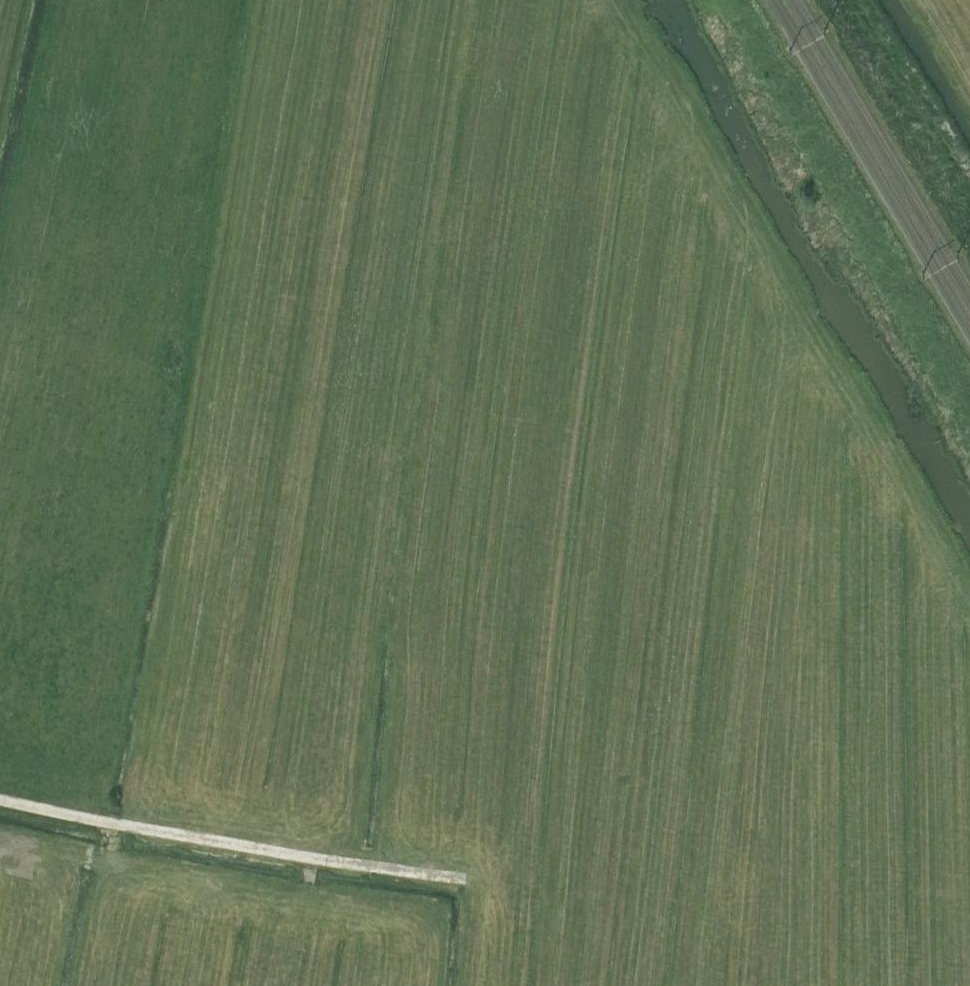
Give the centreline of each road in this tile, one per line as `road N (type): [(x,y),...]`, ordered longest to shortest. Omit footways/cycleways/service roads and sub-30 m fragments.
road 1 (track): [(0,801),(454,878)]

